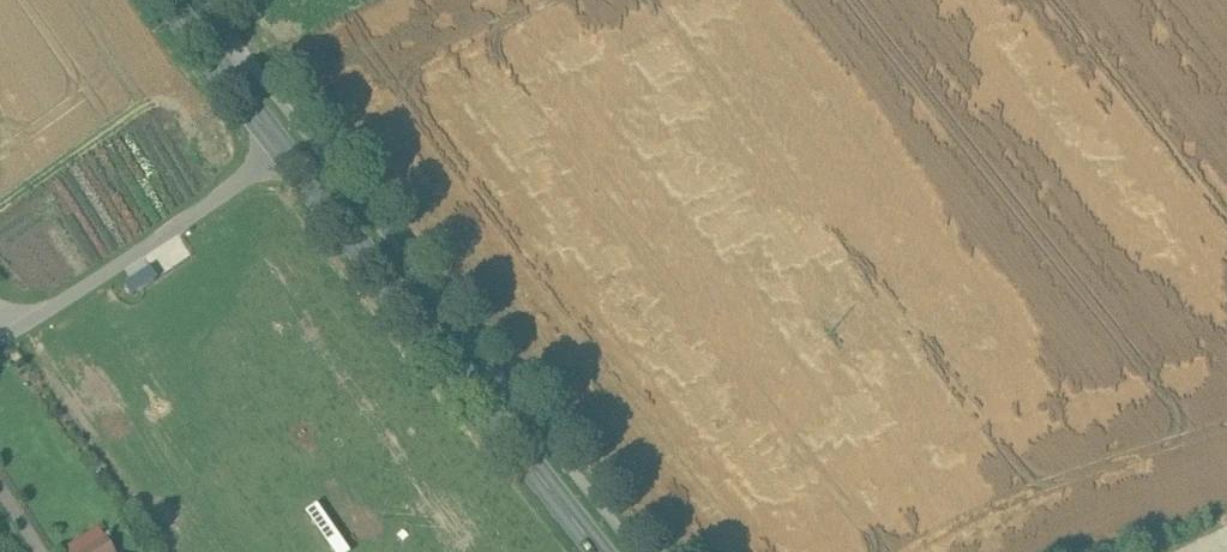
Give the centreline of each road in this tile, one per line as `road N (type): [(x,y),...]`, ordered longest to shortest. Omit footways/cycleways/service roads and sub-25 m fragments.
road 1 (secondary): [(601,551),(236,98),(169,0)]

